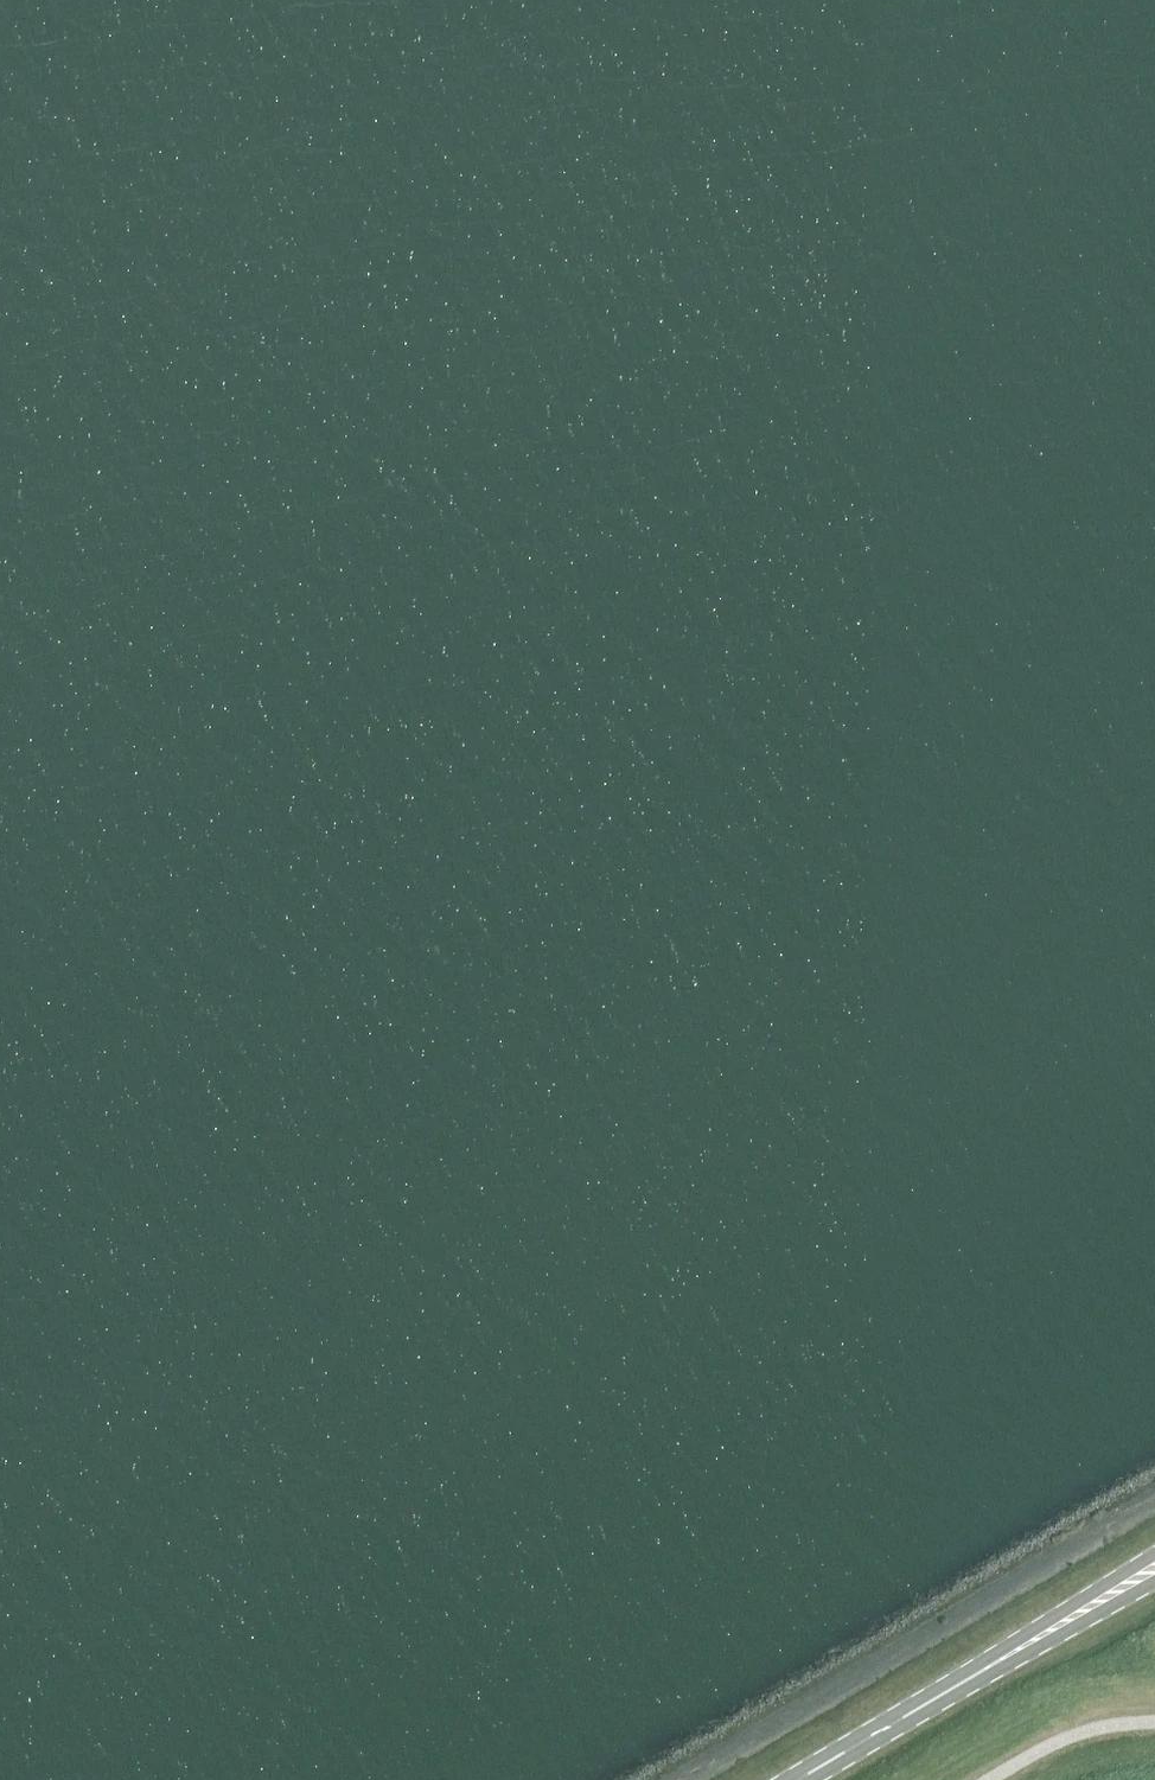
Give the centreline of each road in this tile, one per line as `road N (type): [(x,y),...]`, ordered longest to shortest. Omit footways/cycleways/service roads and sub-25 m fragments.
road 1 (secondary): [(797,1779),(1154,1574)]

